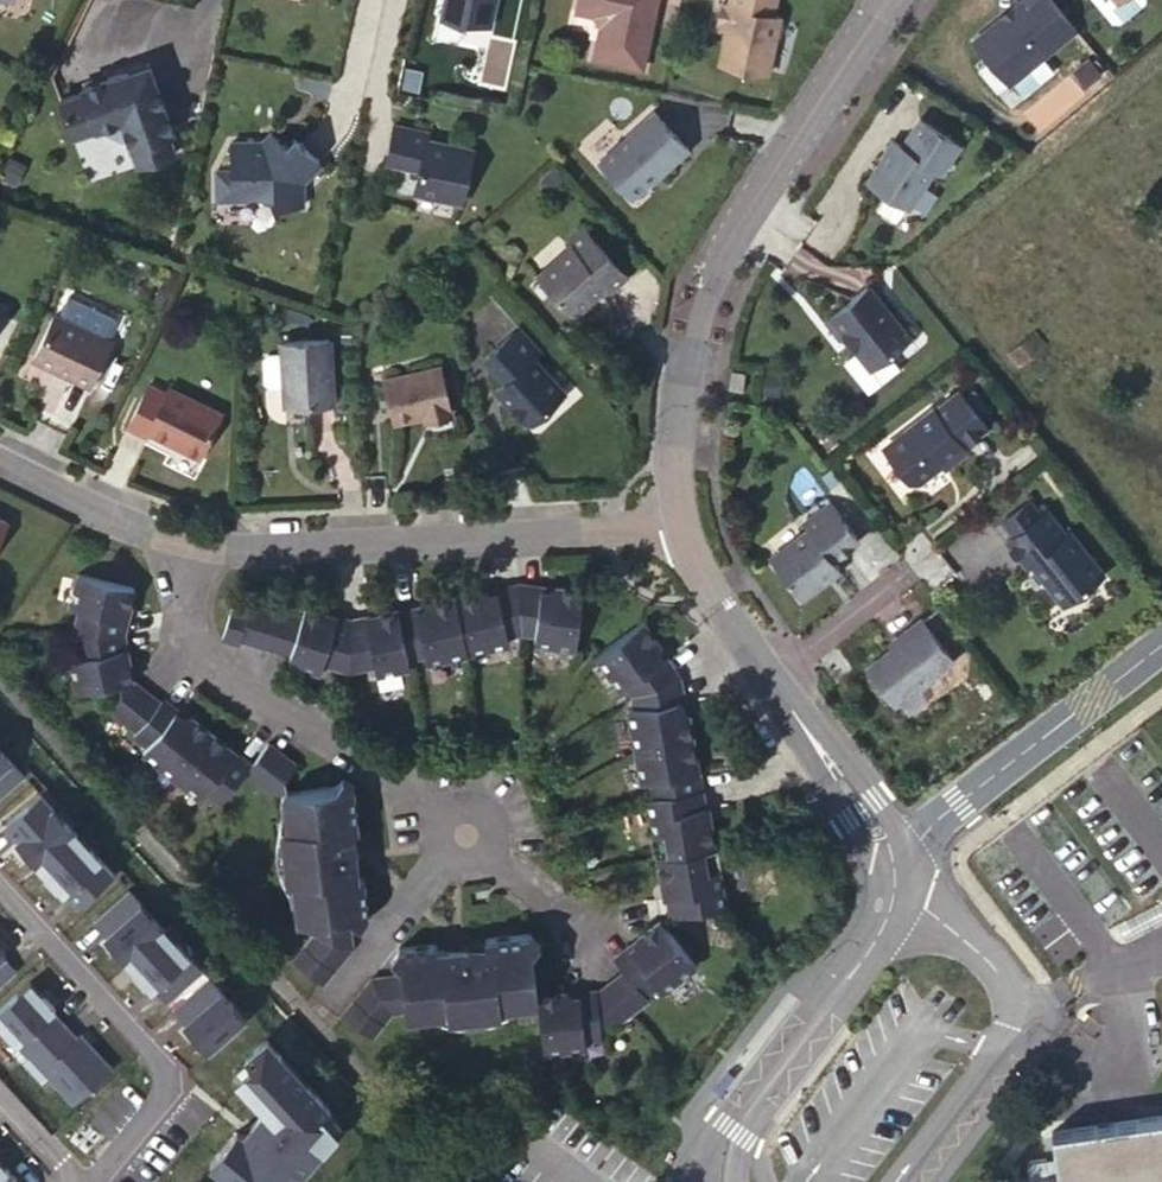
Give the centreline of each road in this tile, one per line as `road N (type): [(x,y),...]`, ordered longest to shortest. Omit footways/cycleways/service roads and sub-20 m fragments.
road 1 (residential): [(720,1181),(724,1149),(865,957),(896,888),(894,854),(765,675)]
road 2 (residential): [(688,532),(677,469),(686,368),(703,301),(890,0)]
road 3 (residential): [(688,532),(237,547),(172,538)]
road 4 (residential): [(172,538),(186,632),(210,673),(360,756),(459,832)]
road 5 (residential): [(92,1181),(165,1097),(165,1075),(0,888)]
road 6 (residential): [(459,832),(346,991)]
road 7 (residential): [(172,538),(142,534),(0,462)]
road 8 (residential): [(900,570),(765,675)]
road 9 (residential): [(765,675),(714,606),(688,532)]
road 10 (residential): [(459,832),(584,931)]

